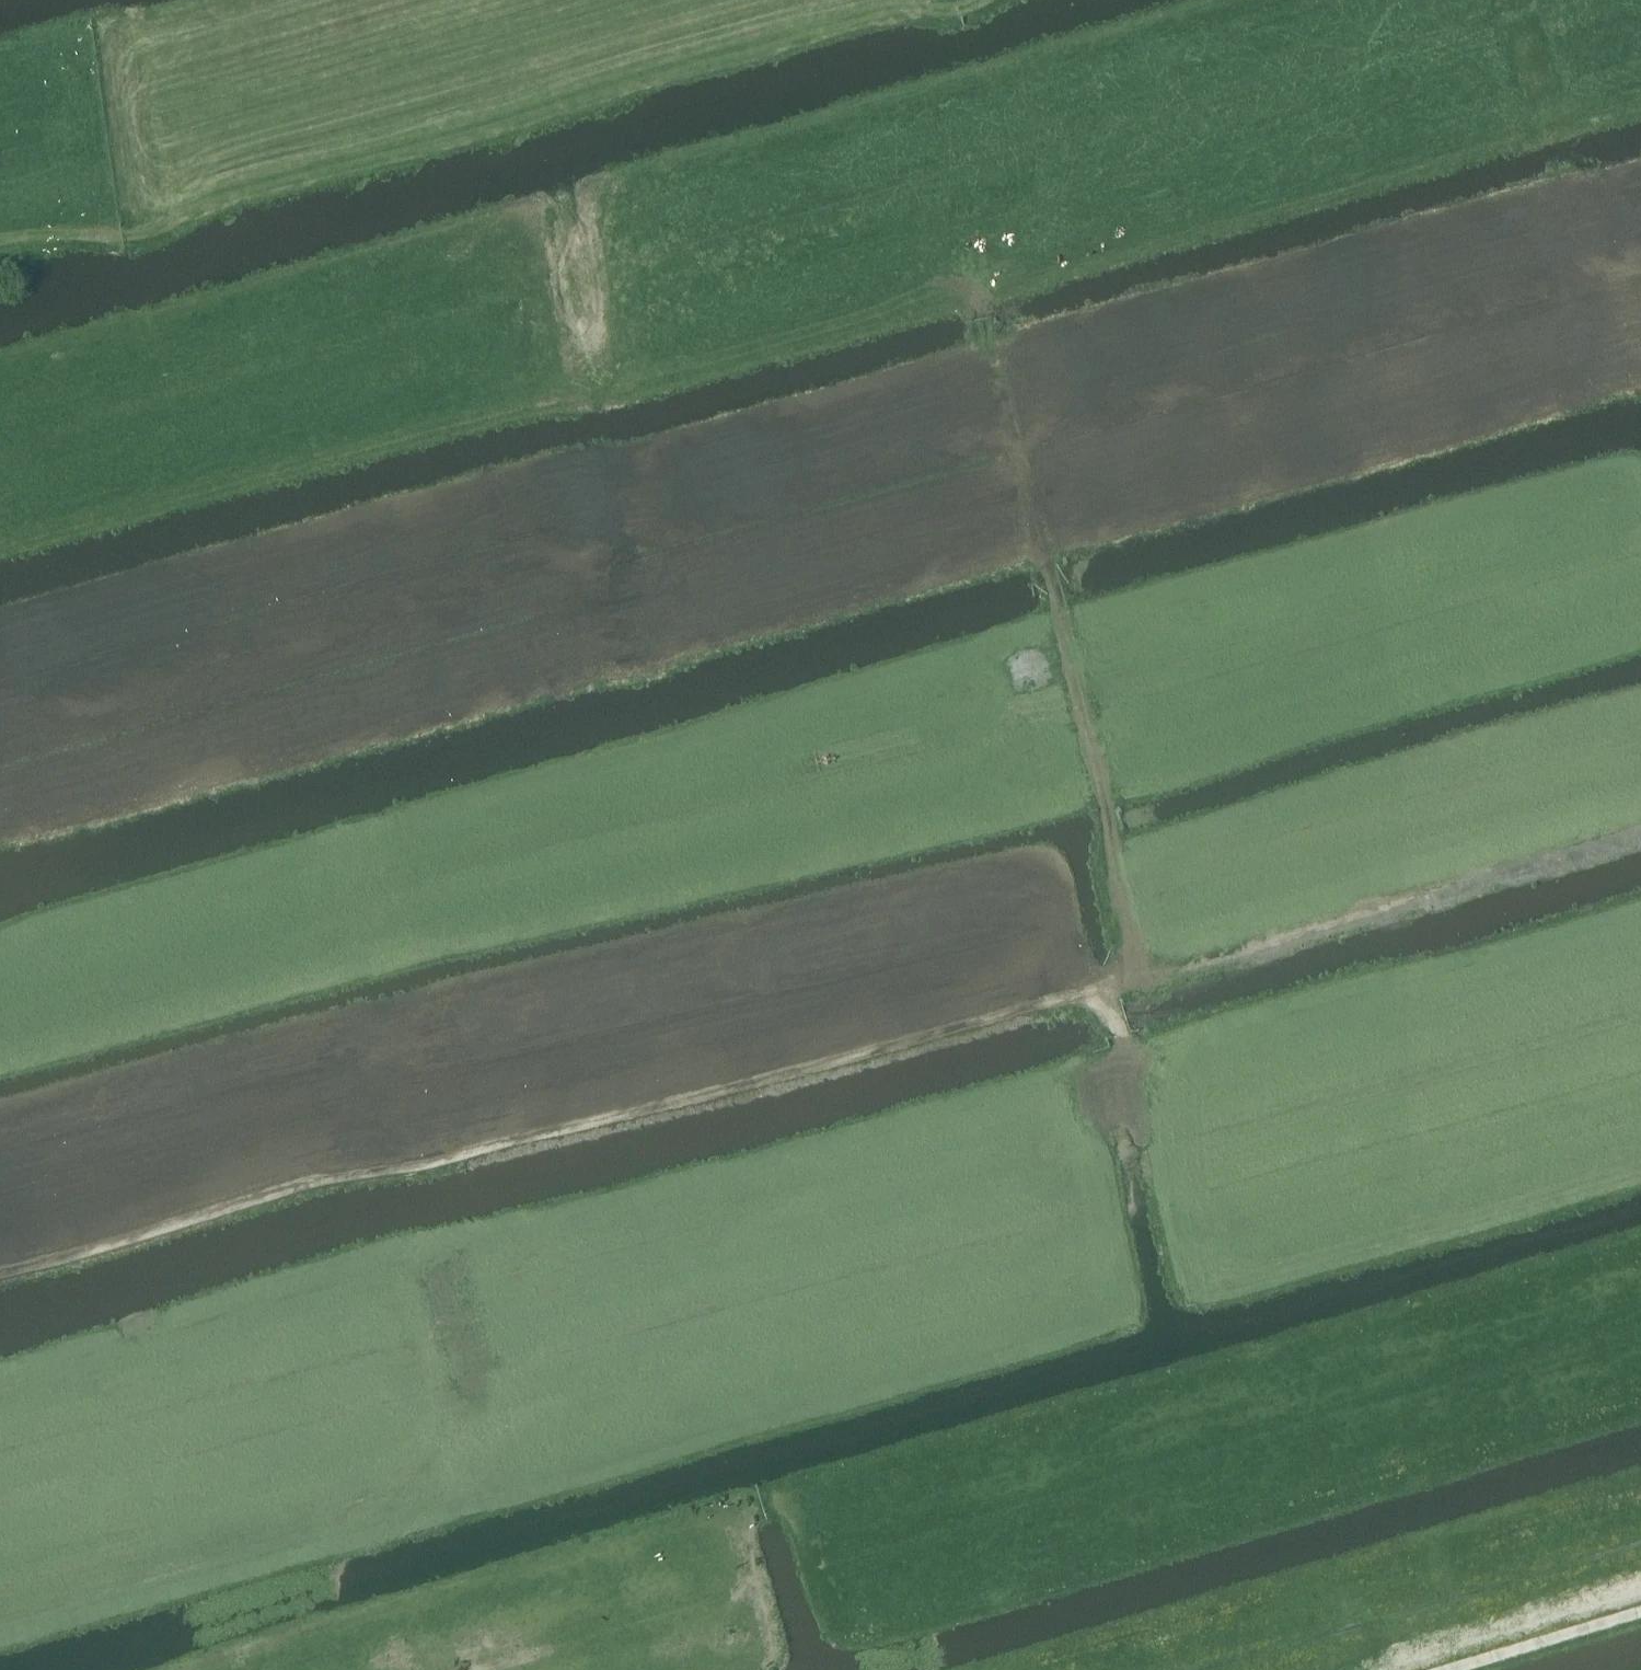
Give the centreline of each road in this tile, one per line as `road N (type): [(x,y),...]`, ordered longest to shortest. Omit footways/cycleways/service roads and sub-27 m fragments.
road 1 (track): [(1440,1669),(1640,1610)]

